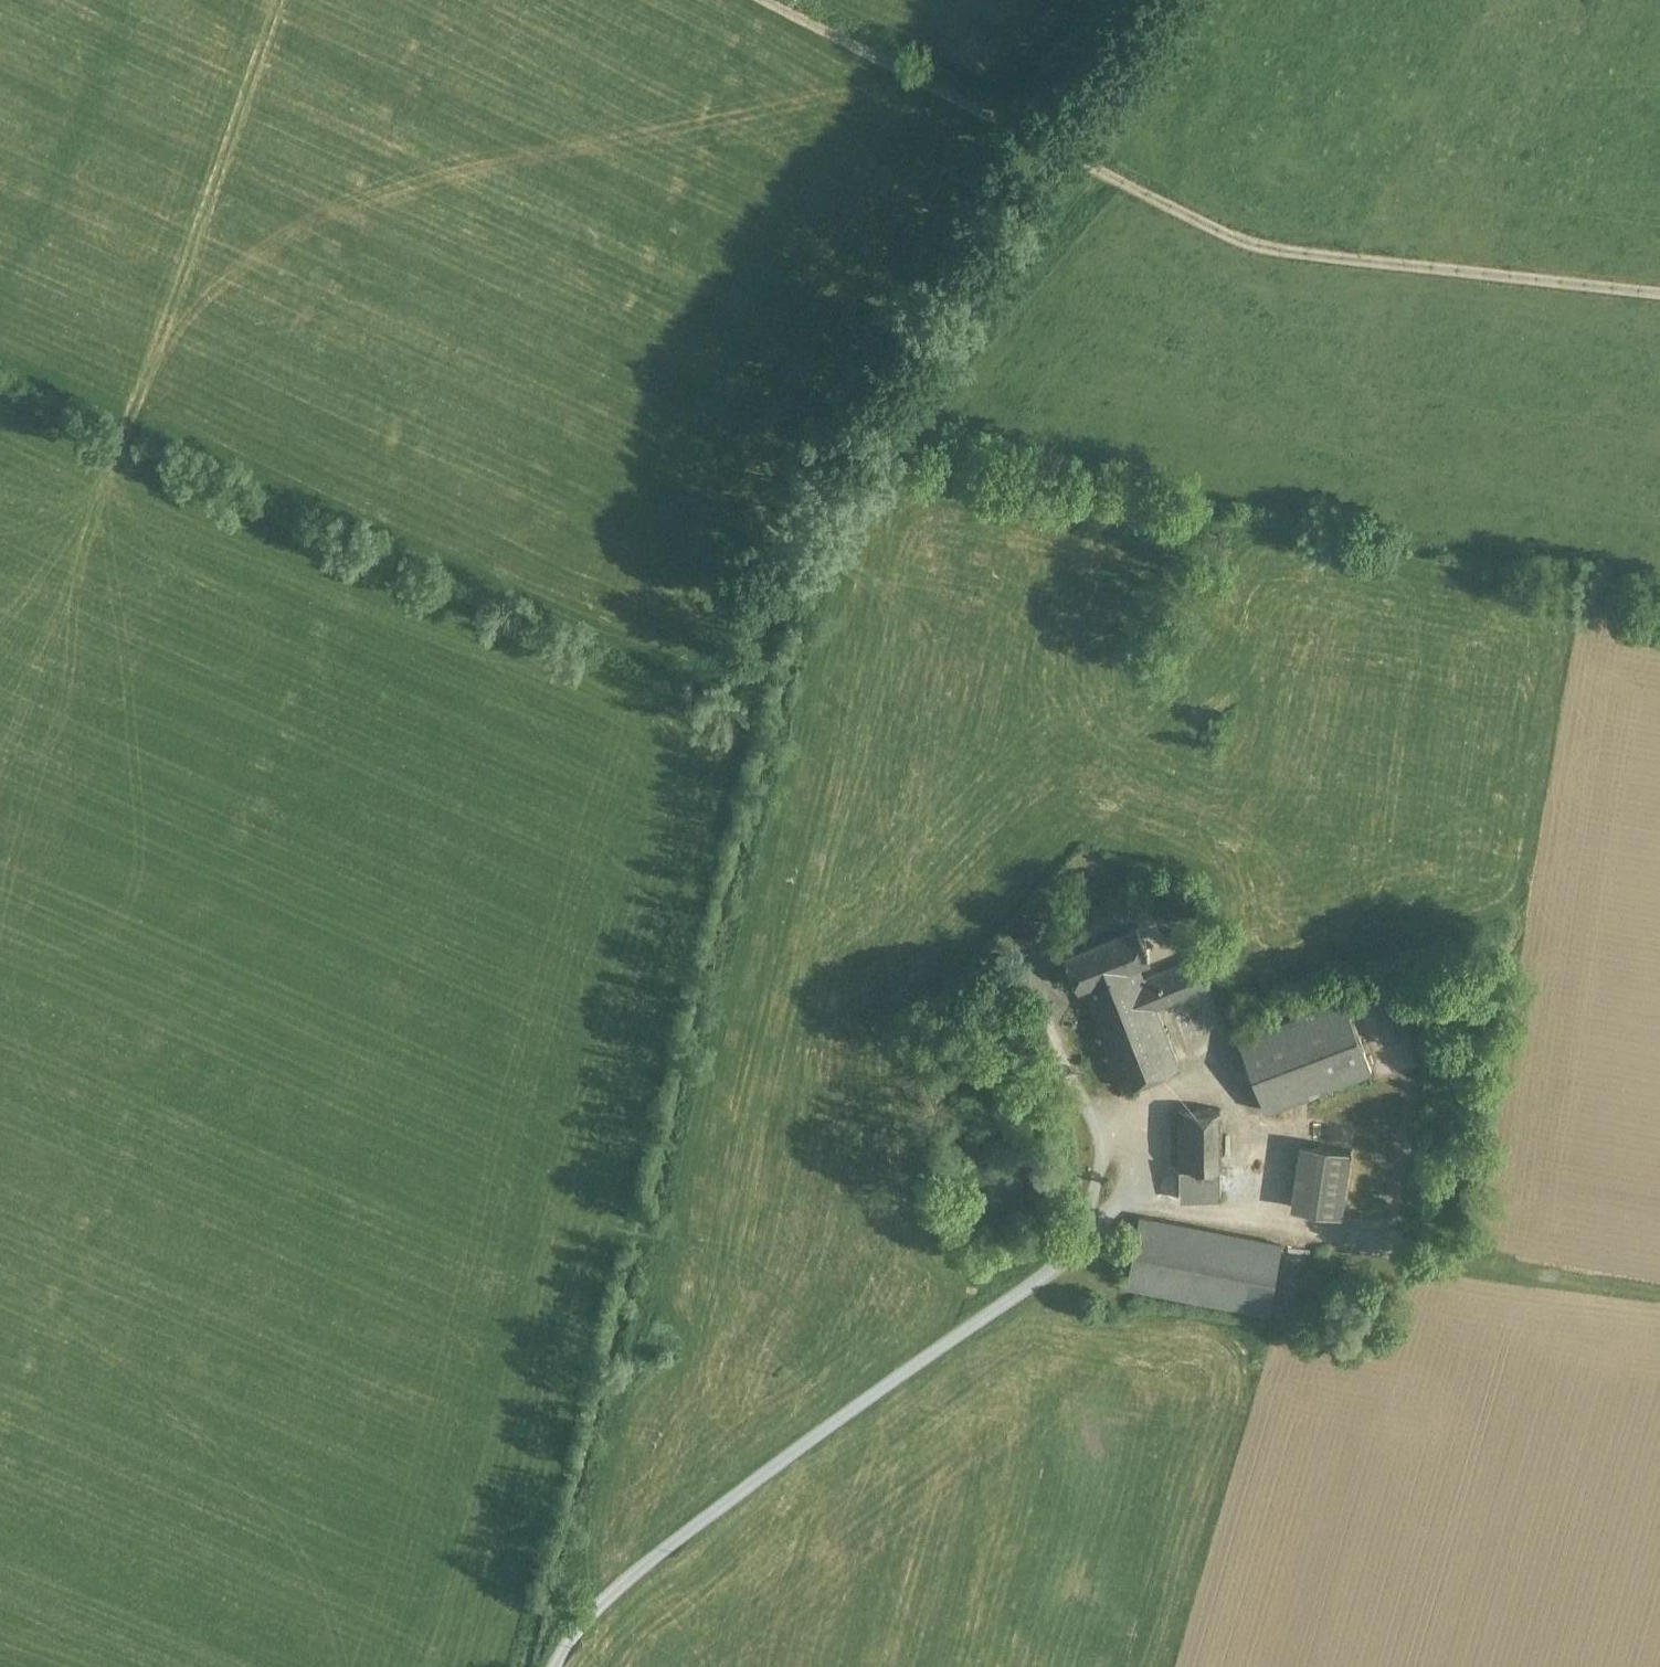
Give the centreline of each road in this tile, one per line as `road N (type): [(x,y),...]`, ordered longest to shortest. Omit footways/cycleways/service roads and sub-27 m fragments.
road 1 (track): [(557,1666),(610,1595),(683,1535),(1094,1239),(1128,1198),(1150,1118),(1185,1083),(1225,1079),(1241,1122),(1241,1199),(1236,1216),(1189,1209)]

